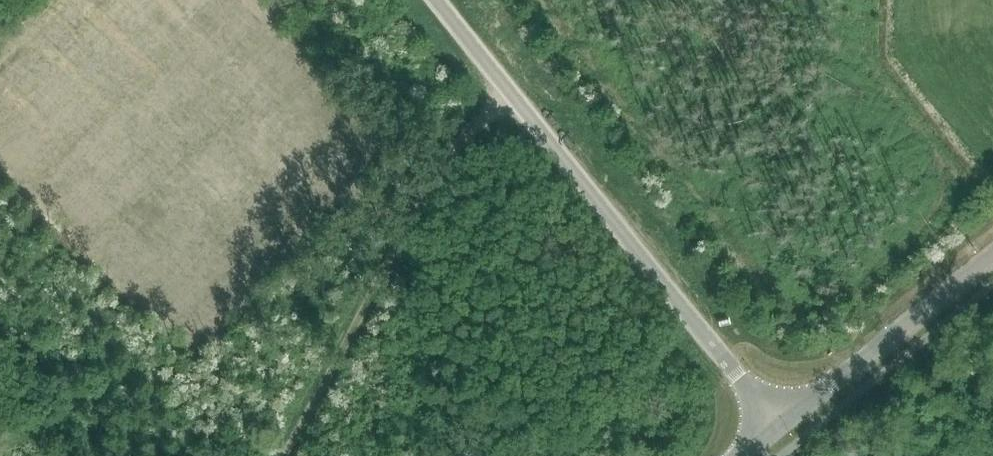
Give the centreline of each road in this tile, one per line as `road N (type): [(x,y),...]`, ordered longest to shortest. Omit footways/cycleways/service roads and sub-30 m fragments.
road 1 (unclassified): [(779,424),(435,0)]
road 2 (track): [(281,455),(399,230),(469,134),(512,95)]
road 3 (unclassified): [(779,424),(992,254)]

